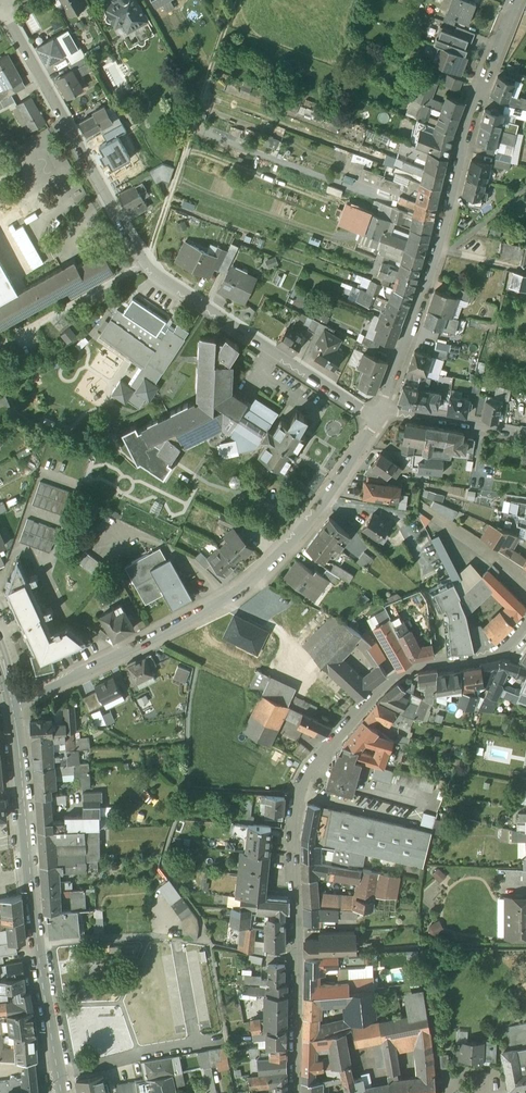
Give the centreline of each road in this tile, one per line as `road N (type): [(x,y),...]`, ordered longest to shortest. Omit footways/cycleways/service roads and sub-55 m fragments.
road 1 (residential): [(525,624),(490,655),(399,675),(305,780),(294,824),(296,1092)]
road 2 (residential): [(381,413),(366,413),(146,265),(1,8)]
road 3 (residential): [(12,701),(147,642),(265,572),(381,413)]
road 4 (residential): [(381,413),(480,94),(518,0)]
road 5 (secondary): [(61,1092),(12,701)]
road 6 (track): [(146,265),(235,0)]
road 7 (residential): [(525,438),(381,413)]

